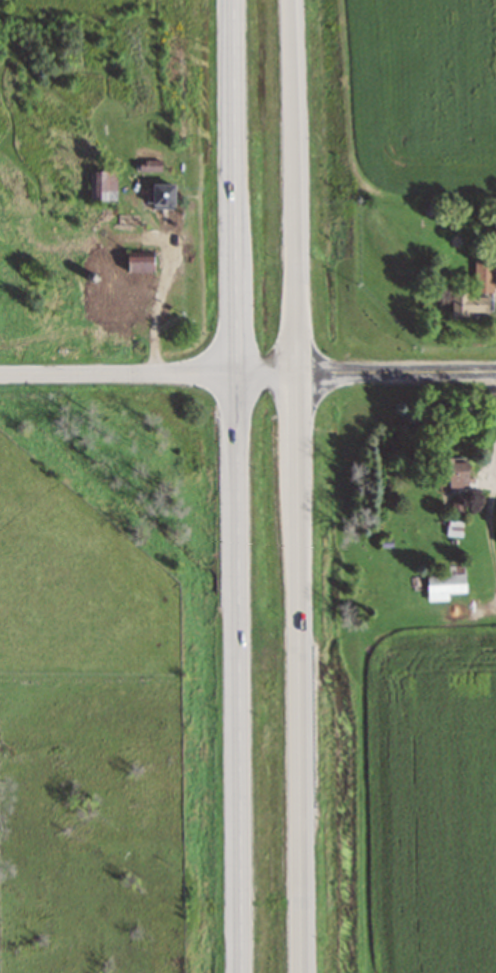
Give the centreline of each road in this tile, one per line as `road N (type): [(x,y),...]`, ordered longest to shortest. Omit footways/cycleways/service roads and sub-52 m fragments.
road 1 (trunk): [(302,972),(290,0)]
road 2 (trunk): [(234,0),(242,972)]
road 3 (tertiary): [(495,372),(0,374)]

